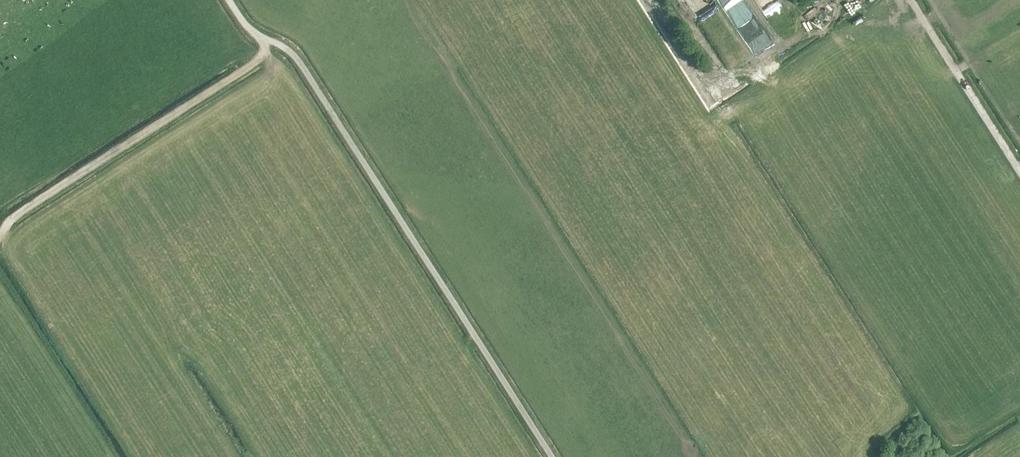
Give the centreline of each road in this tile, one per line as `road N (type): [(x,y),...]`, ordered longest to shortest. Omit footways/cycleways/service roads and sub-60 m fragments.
road 1 (track): [(228,0),(263,36),(296,54),(554,456)]

